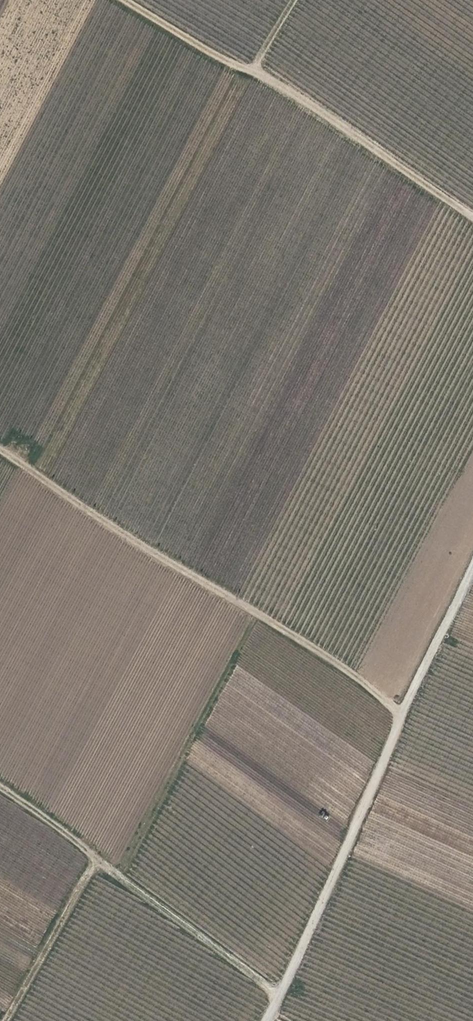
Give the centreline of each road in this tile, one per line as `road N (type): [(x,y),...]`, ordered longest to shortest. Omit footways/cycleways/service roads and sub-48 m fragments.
road 1 (track): [(472,553),(260,1020)]
road 2 (track): [(0,447),(122,536),(261,612),(401,707)]
road 3 (track): [(121,0),(283,89),(472,219)]
road 4 (track): [(0,787),(277,992)]
road 5 (track): [(95,859),(3,1020)]

